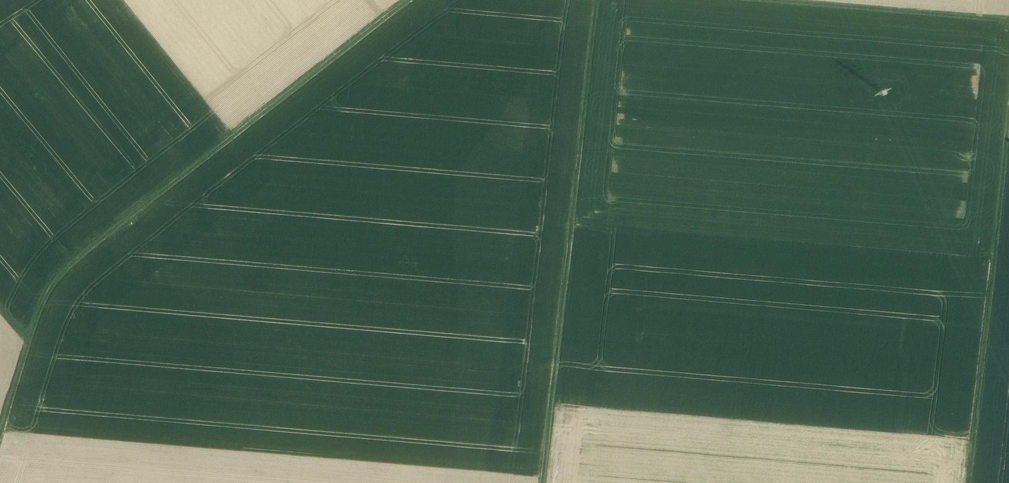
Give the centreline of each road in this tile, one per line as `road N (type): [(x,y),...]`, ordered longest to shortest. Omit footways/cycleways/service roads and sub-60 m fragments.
road 1 (track): [(409,0),(48,280),(0,433)]
road 2 (track): [(598,0),(542,482)]
road 3 (track): [(1008,138),(969,482)]
road 4 (track): [(1008,22),(756,0)]

